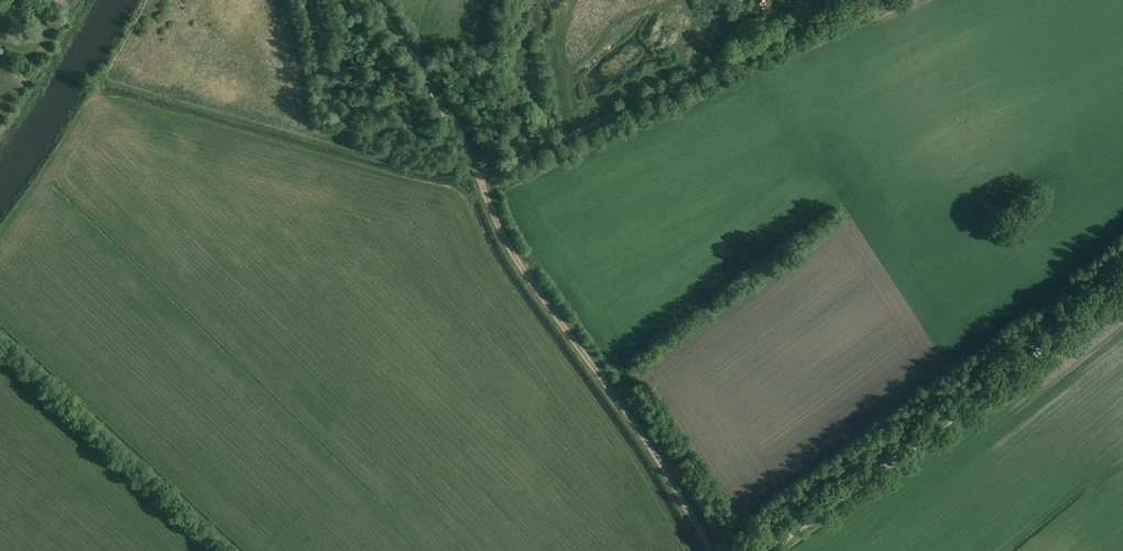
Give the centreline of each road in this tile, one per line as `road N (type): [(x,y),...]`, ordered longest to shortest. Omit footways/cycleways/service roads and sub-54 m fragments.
road 1 (track): [(709,550),(621,405),(518,265),(477,173)]
road 2 (unclassified): [(764,550),(1122,289)]
road 3 (track): [(477,173),(750,49)]
road 4 (track): [(477,173),(376,0)]

